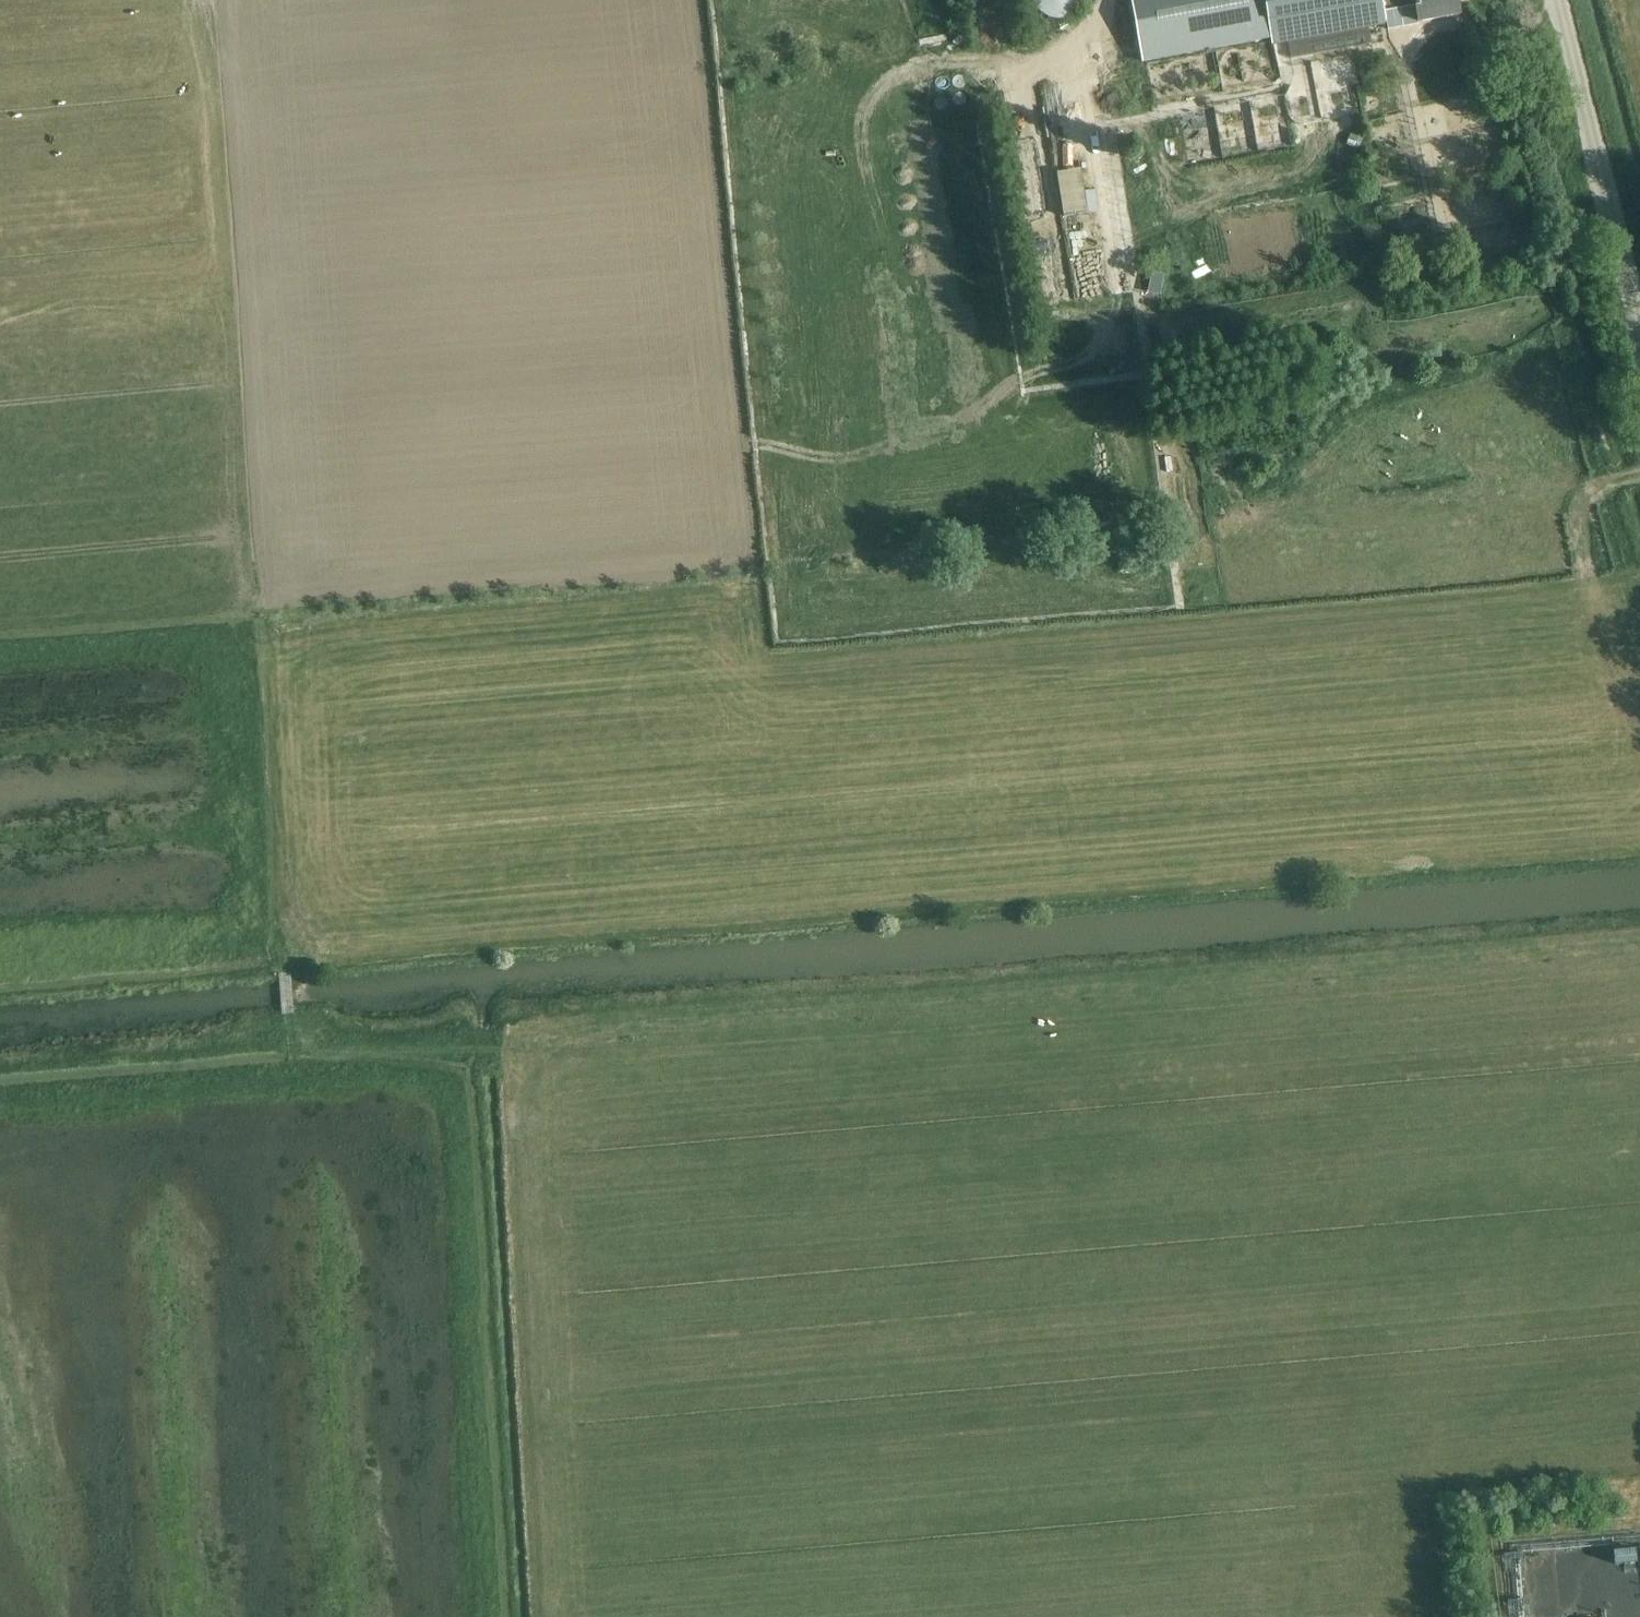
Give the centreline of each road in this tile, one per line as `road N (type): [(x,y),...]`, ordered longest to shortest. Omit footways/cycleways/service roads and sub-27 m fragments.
road 1 (unclassified): [(1639,345),(1557,0)]

